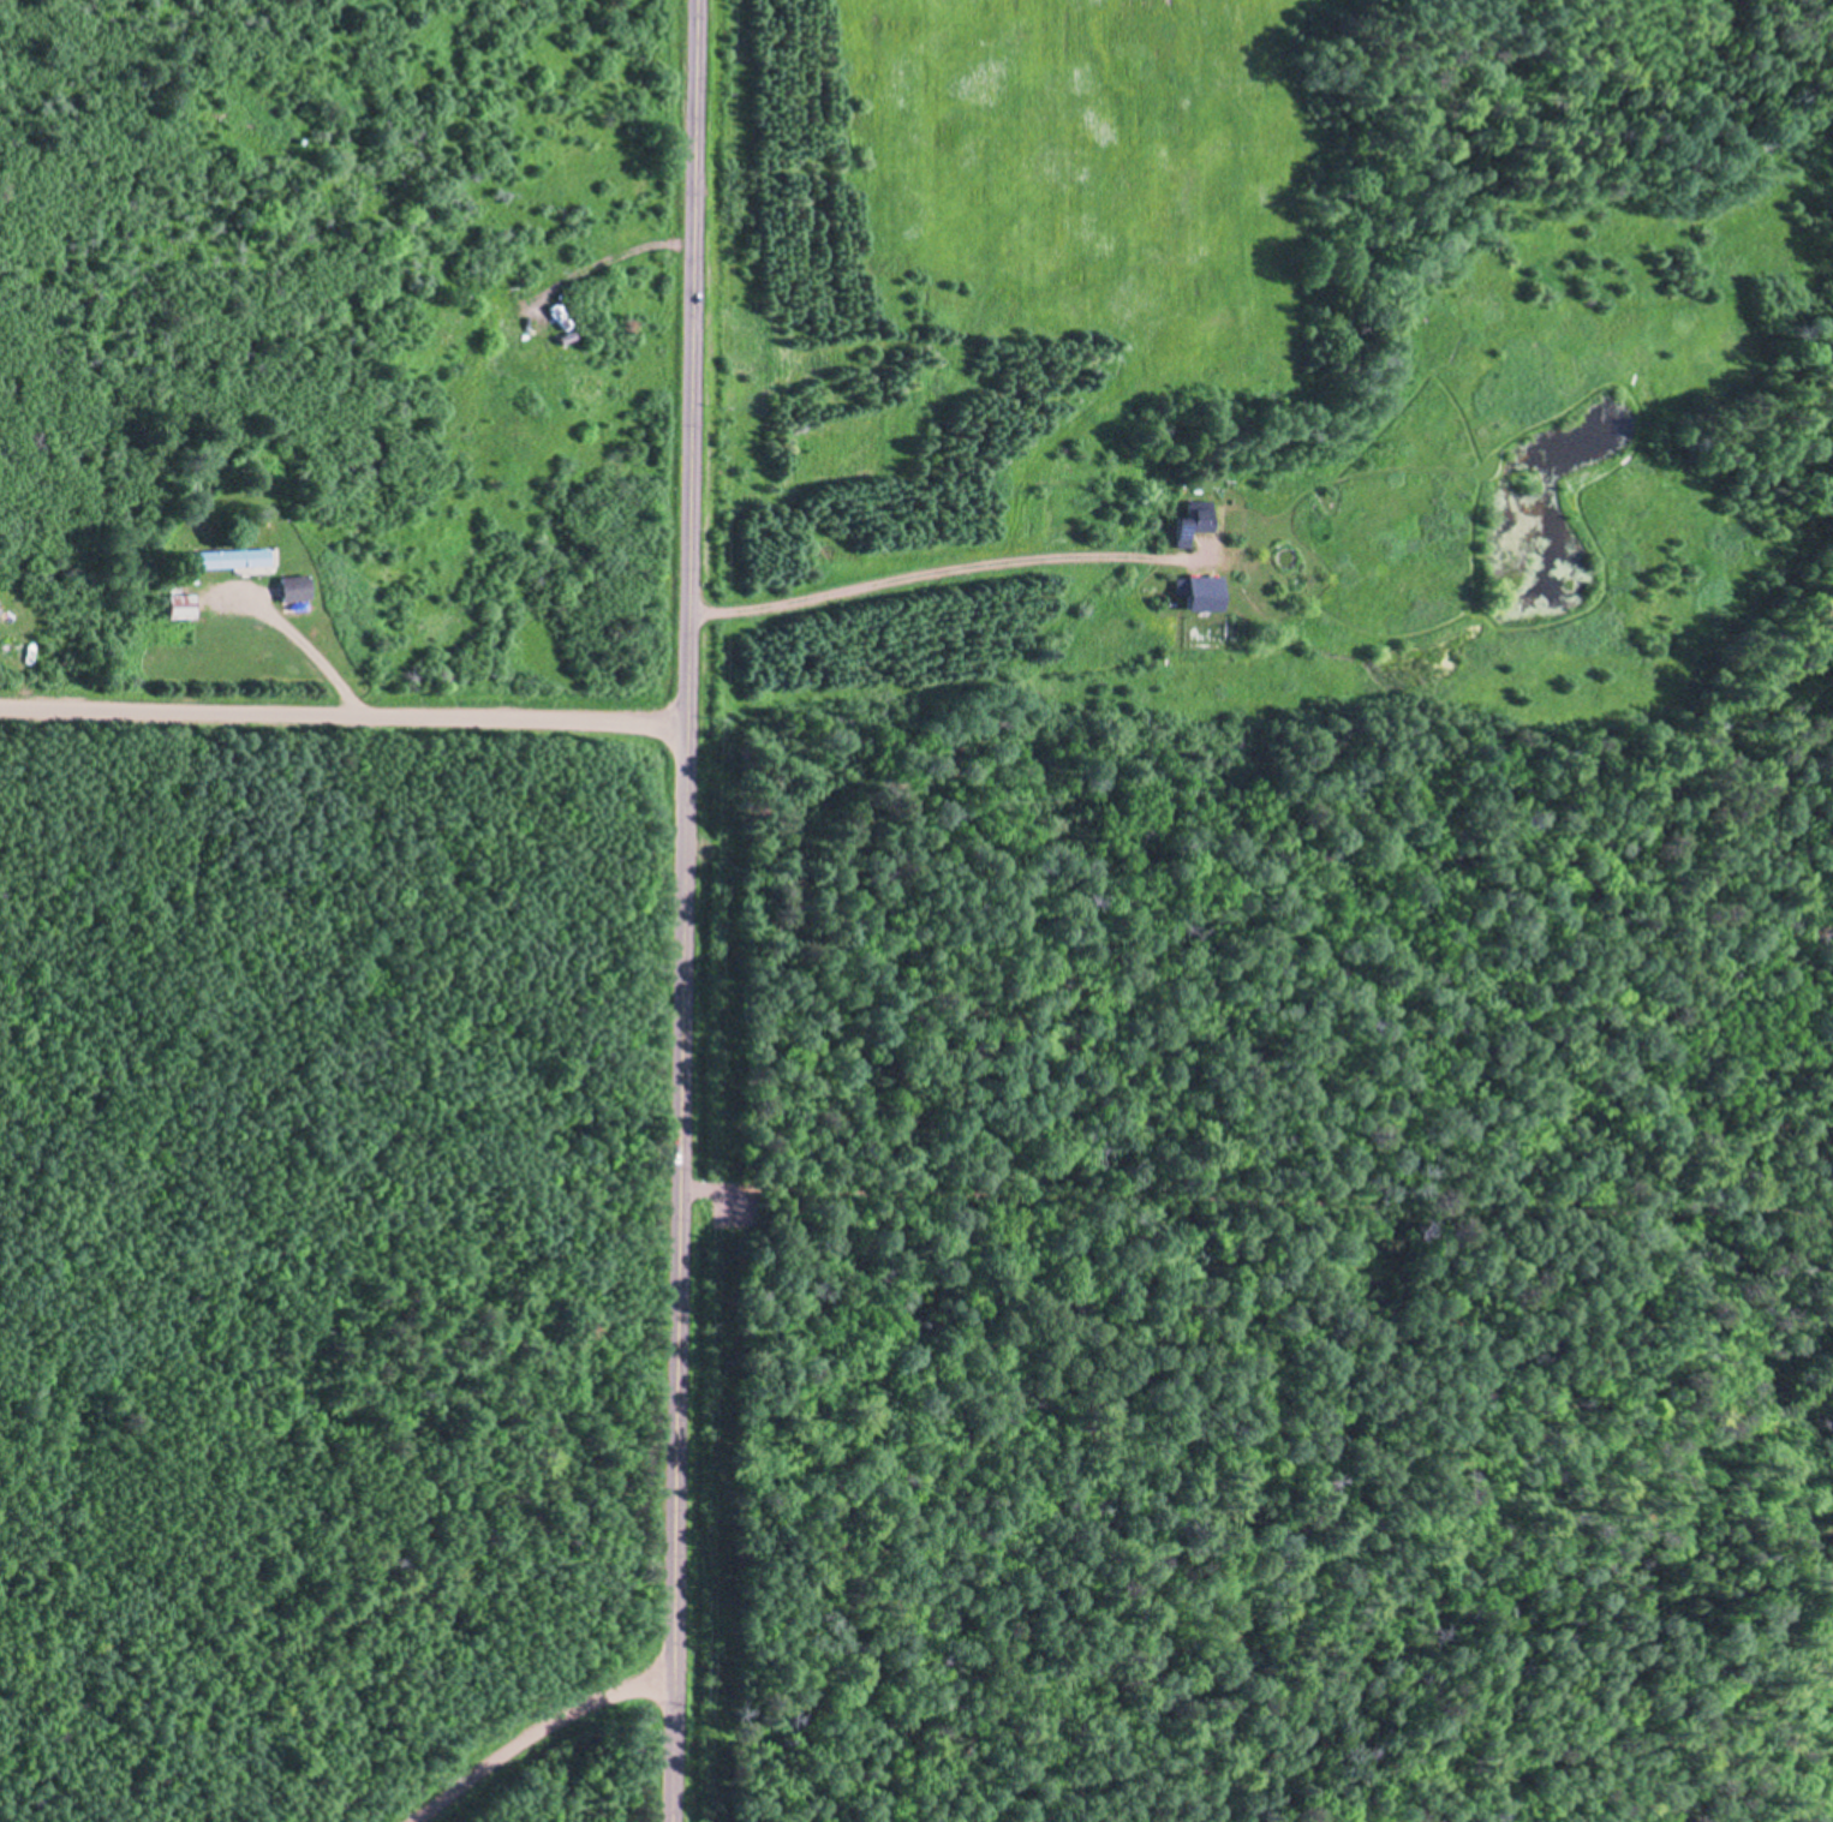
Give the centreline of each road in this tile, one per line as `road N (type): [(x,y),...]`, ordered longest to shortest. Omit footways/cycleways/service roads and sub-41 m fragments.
road 1 (residential): [(672,1821),(698,0)]
road 2 (residential): [(686,725),(0,710)]
road 3 (residential): [(603,1697),(504,1755),(417,1821)]

